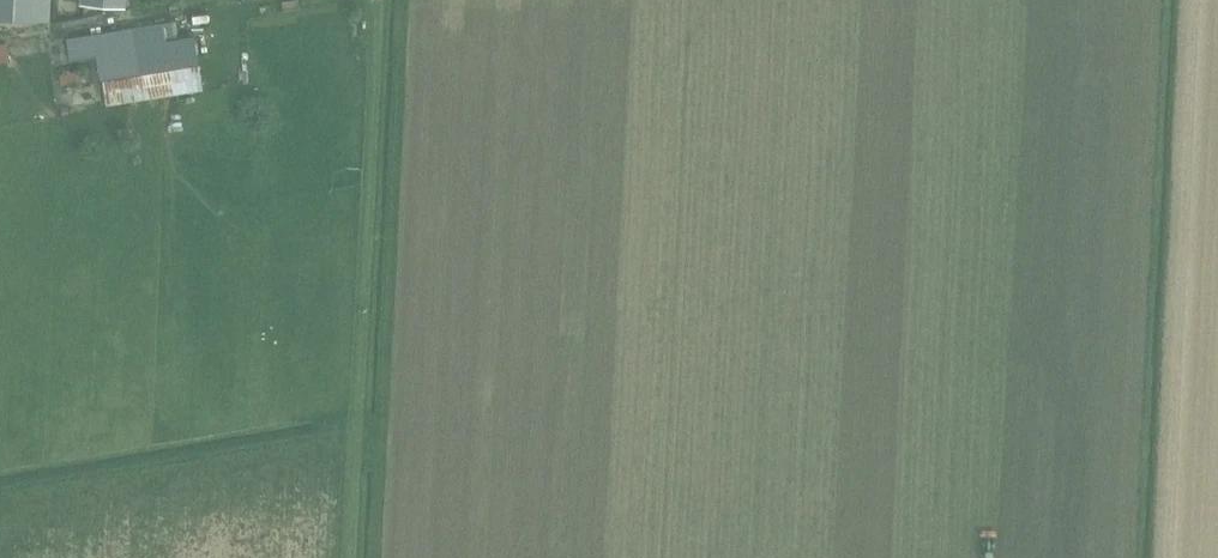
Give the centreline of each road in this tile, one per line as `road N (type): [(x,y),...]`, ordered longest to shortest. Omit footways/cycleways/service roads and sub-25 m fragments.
road 1 (track): [(377,0),(349,557)]

